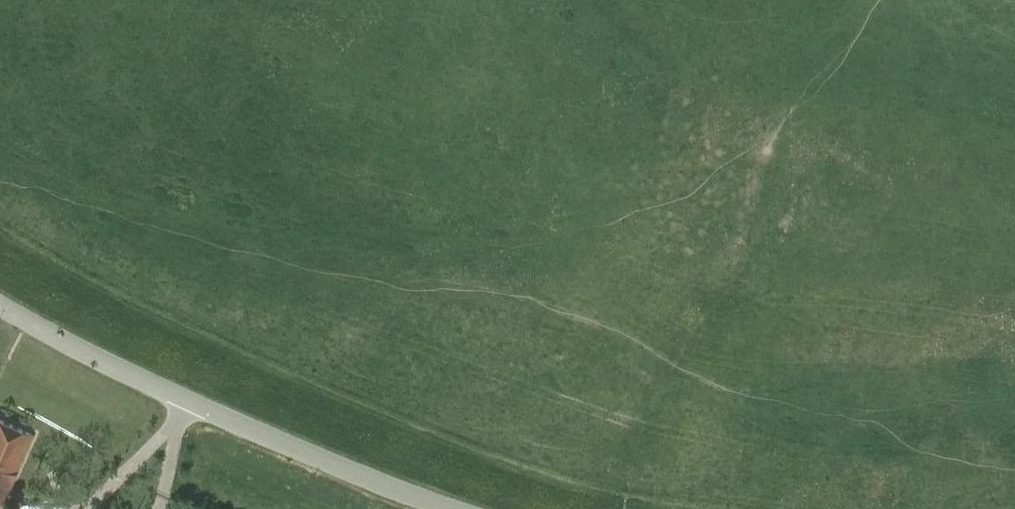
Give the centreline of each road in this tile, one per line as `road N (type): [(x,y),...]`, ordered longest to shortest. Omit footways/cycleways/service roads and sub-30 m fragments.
road 1 (unclassified): [(444,508),(206,413),(0,308)]

